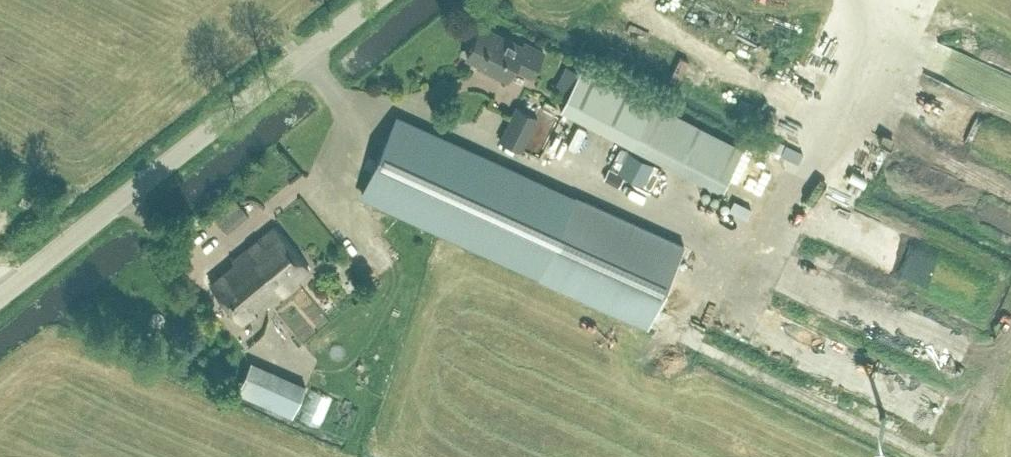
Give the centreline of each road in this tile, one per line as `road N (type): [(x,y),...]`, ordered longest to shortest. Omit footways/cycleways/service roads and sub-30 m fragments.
road 1 (unclassified): [(0,292),(368,0)]

